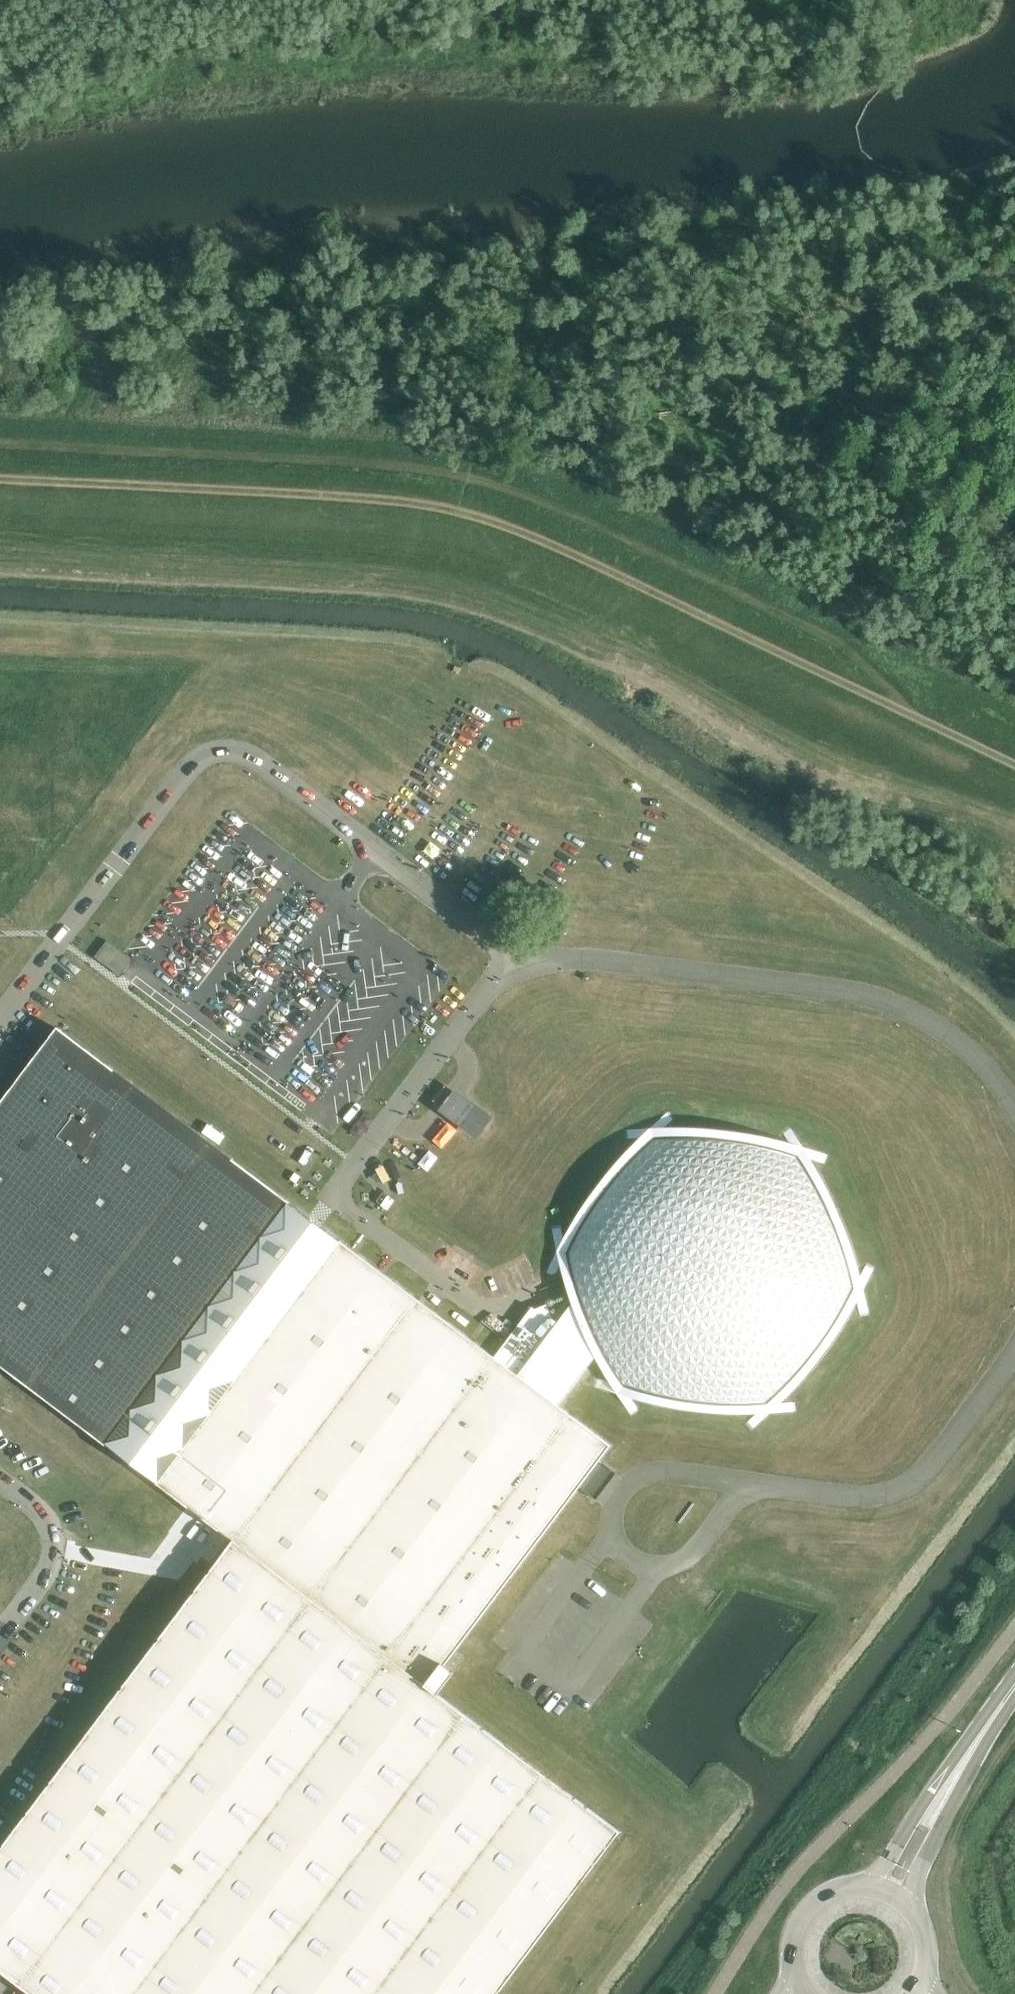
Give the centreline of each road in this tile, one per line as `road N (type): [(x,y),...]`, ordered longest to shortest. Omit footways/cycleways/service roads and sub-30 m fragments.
road 1 (track): [(0,478),(363,496),(489,519),(1014,766)]
road 2 (tertiary): [(869,1886),(846,1887),(806,1911),(795,1932),(795,1978)]
road 3 (tertiary): [(951,1781),(869,1886)]
road 4 (tertiary): [(909,1906),(951,1781)]

